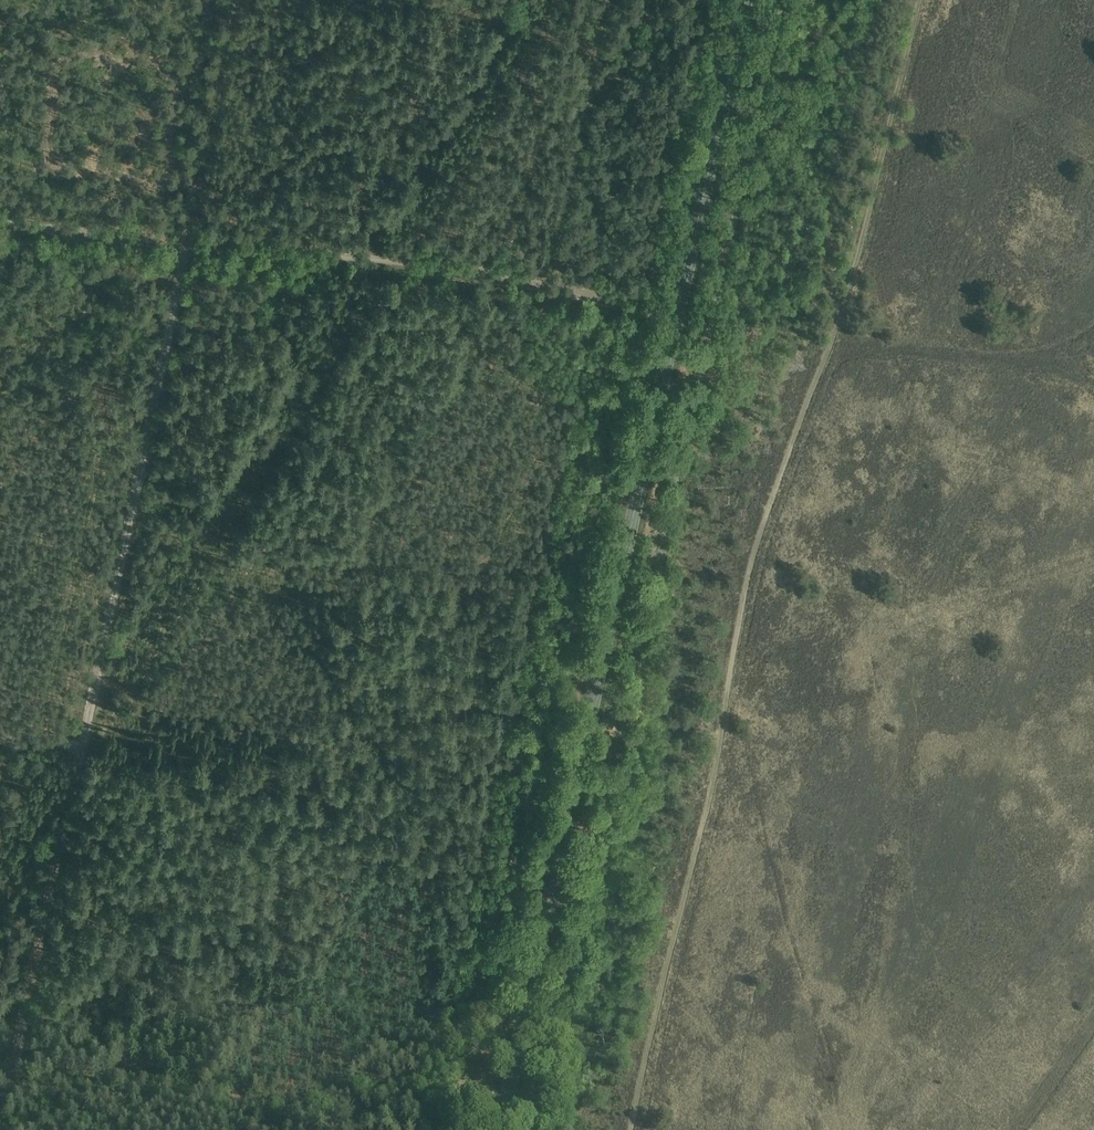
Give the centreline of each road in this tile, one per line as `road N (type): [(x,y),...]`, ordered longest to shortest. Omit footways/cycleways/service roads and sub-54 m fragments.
road 1 (secondary): [(500,1129),(746,0)]
road 2 (track): [(185,242),(4,1129)]
road 3 (track): [(185,242),(504,276),(677,316)]
road 4 (track): [(185,242),(0,226)]

